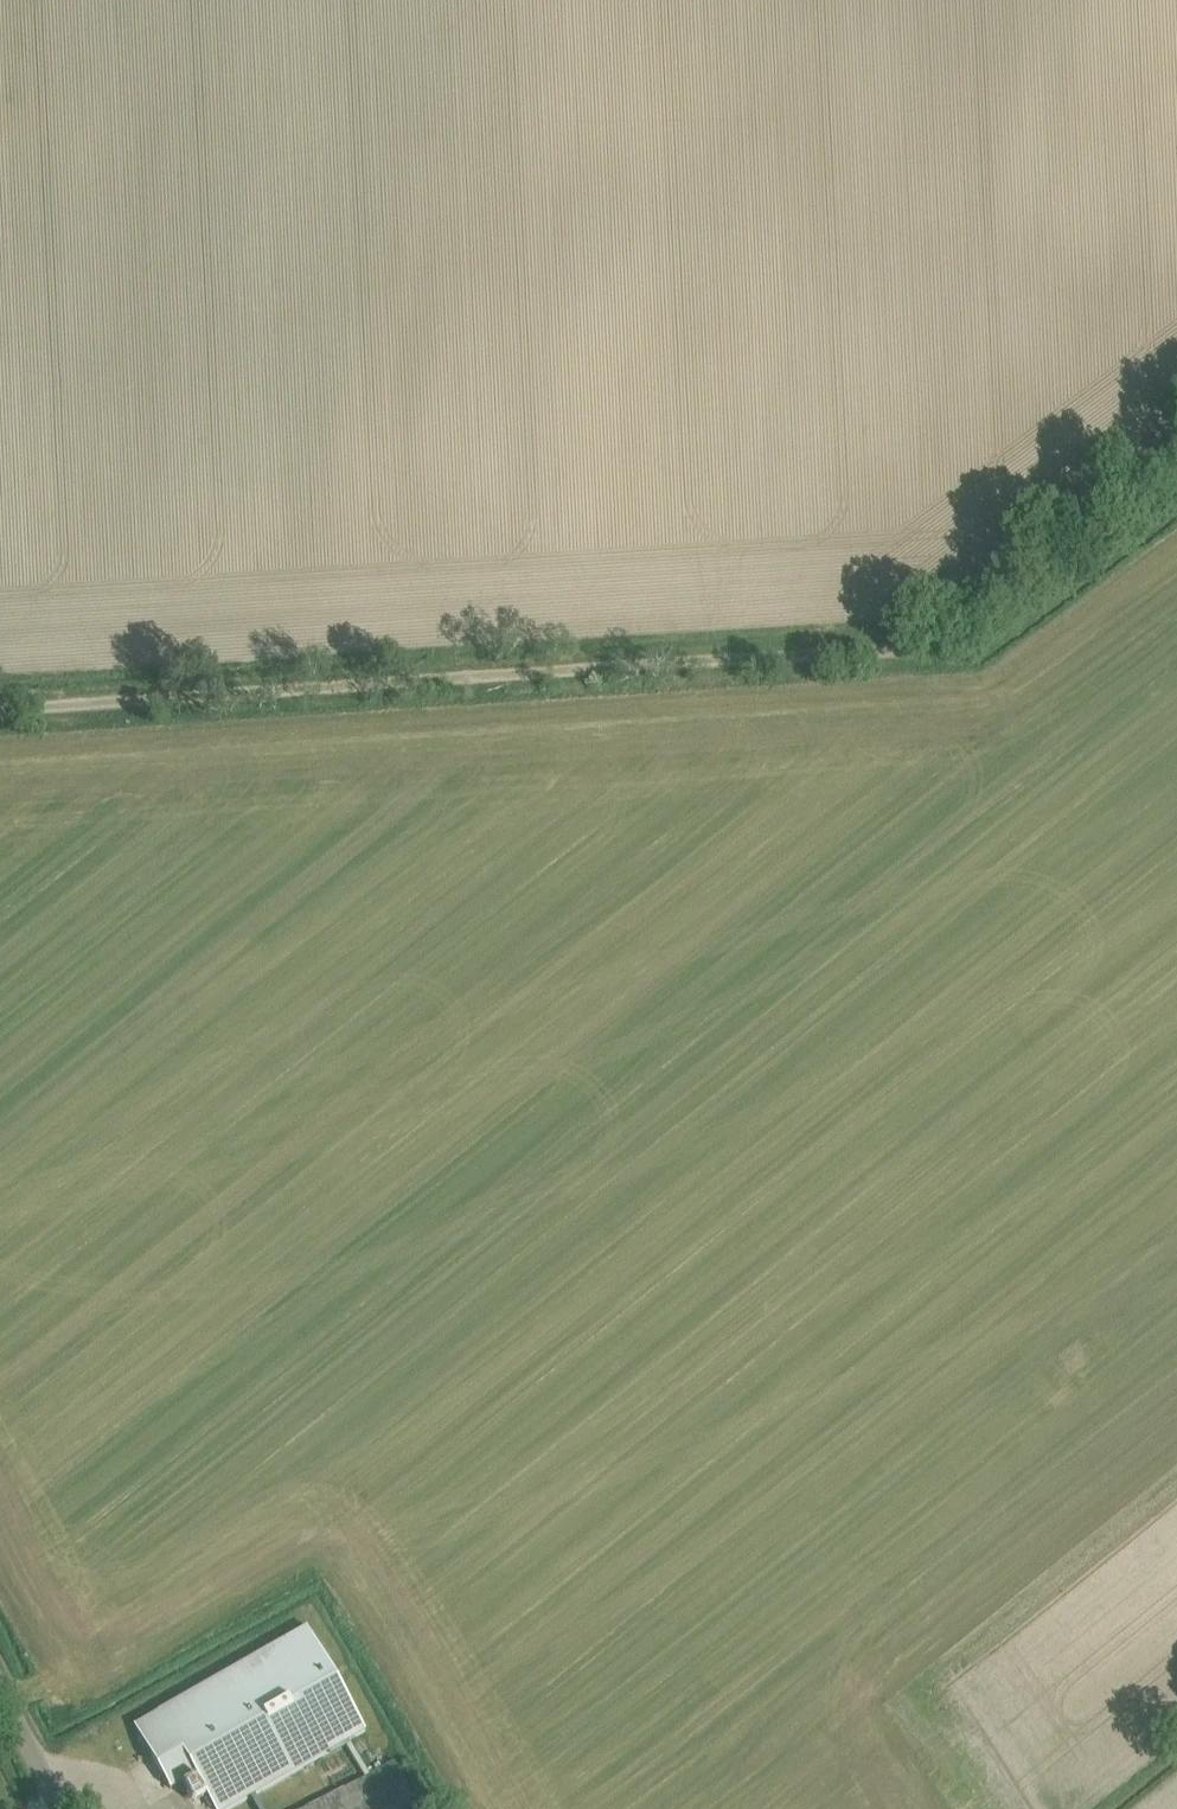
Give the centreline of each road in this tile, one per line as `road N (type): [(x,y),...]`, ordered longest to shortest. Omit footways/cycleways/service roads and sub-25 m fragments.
road 1 (track): [(1176,456),(956,627),(901,650),(0,709)]
road 2 (unclassified): [(68,1808),(0,1679)]

